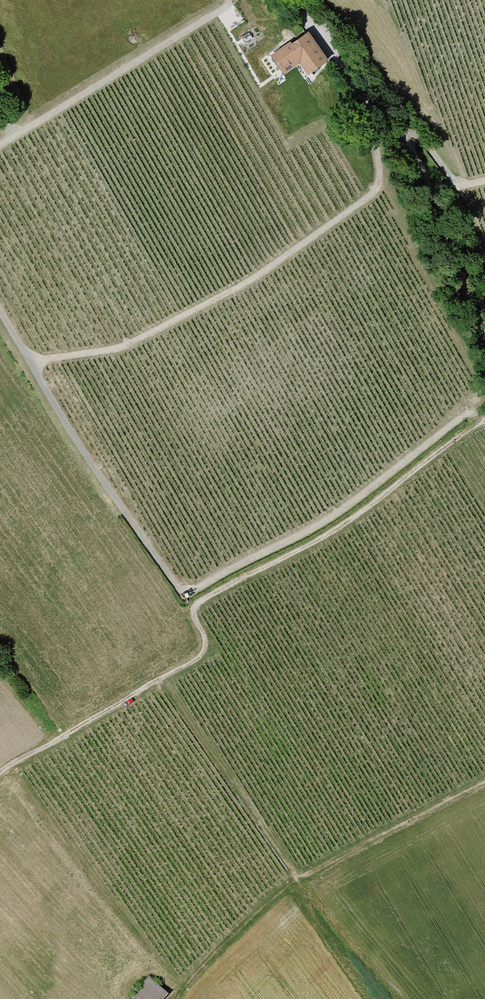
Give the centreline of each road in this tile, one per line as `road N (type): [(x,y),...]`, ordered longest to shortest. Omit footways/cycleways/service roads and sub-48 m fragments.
road 1 (track): [(0,775),(200,655),(197,606),(345,523),(484,416)]
road 2 (track): [(36,365),(95,469),(183,595),(339,512),(467,414),(475,424)]
road 3 (track): [(484,178),(460,183),(396,116),(384,119),(375,138),(378,183),(369,197),(254,281),(115,351),(36,365)]
road 4 (track): [(484,343),(439,224),(384,119),(298,0)]
road 5 (track): [(484,780),(294,877),(172,998)]
road 6 (track): [(230,0),(228,12),(0,145)]

